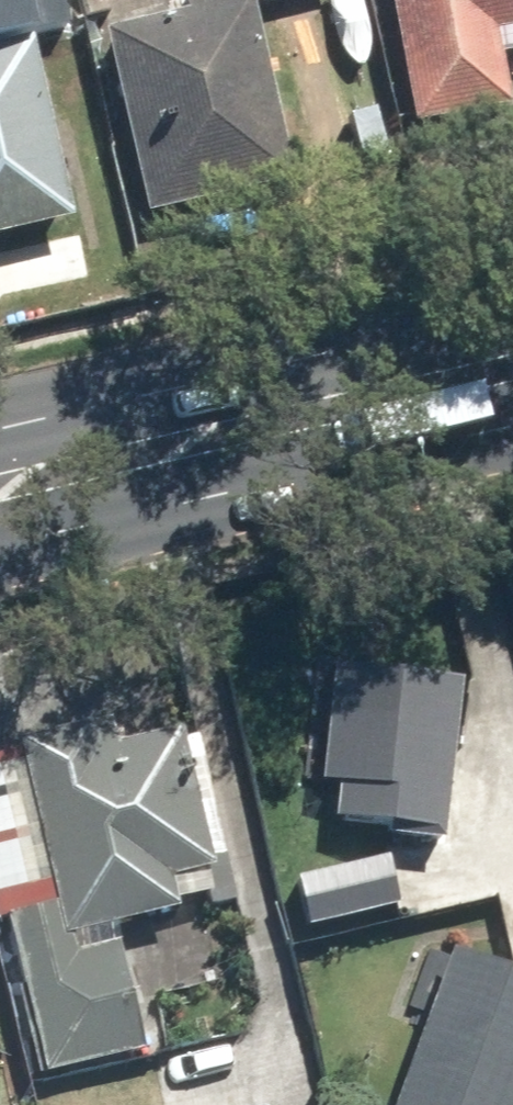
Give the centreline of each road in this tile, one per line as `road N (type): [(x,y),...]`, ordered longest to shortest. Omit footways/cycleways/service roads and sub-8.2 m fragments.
road 1 (primary): [(0,483),(512,361)]

